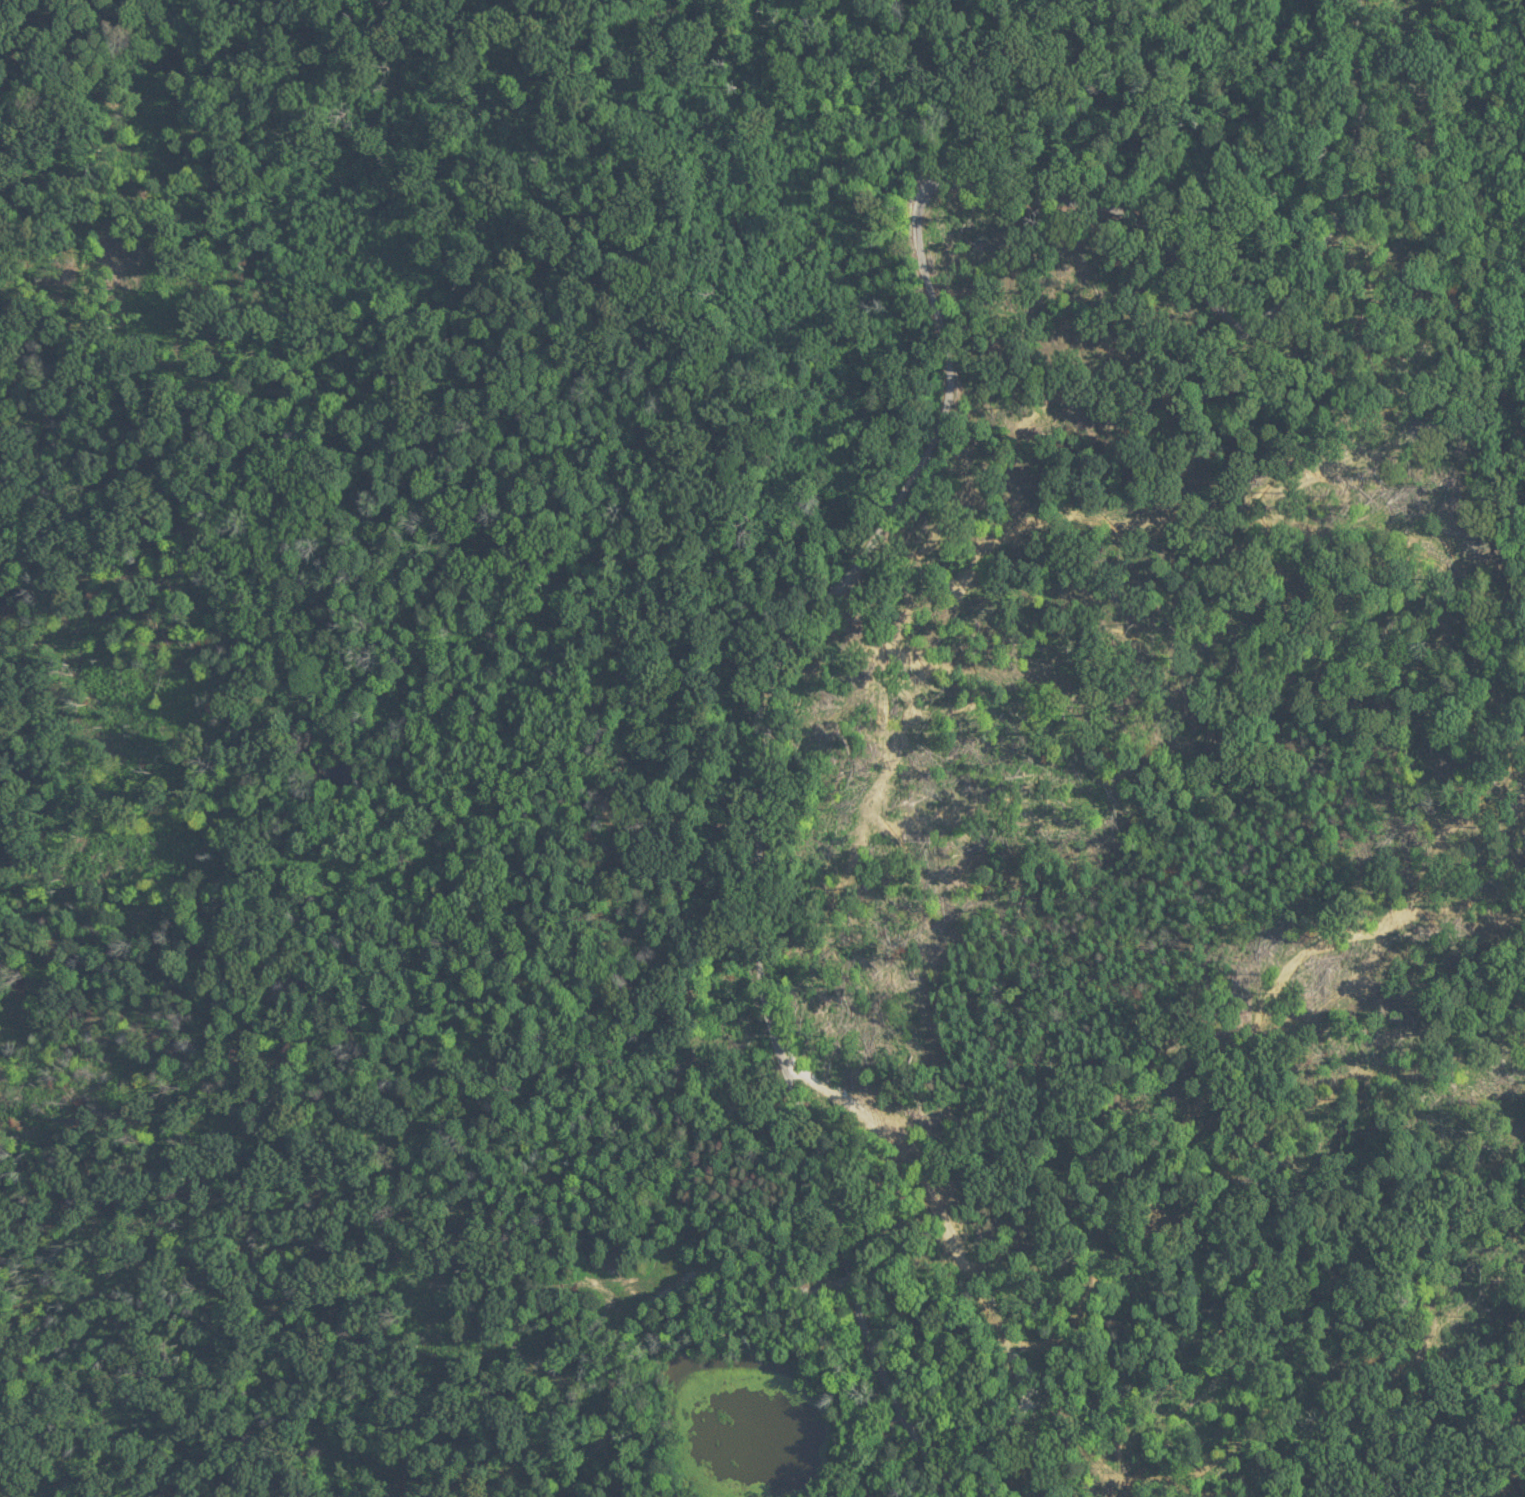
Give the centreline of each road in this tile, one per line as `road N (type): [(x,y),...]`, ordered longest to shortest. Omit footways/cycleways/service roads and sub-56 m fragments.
road 1 (residential): [(930,1496),(861,1411),(774,1231),(704,993),(704,651),(845,461),(877,227),(910,189),(1001,184),(1072,211),(1083,233),(1158,271),(1234,265),(1294,81),(1292,0)]

